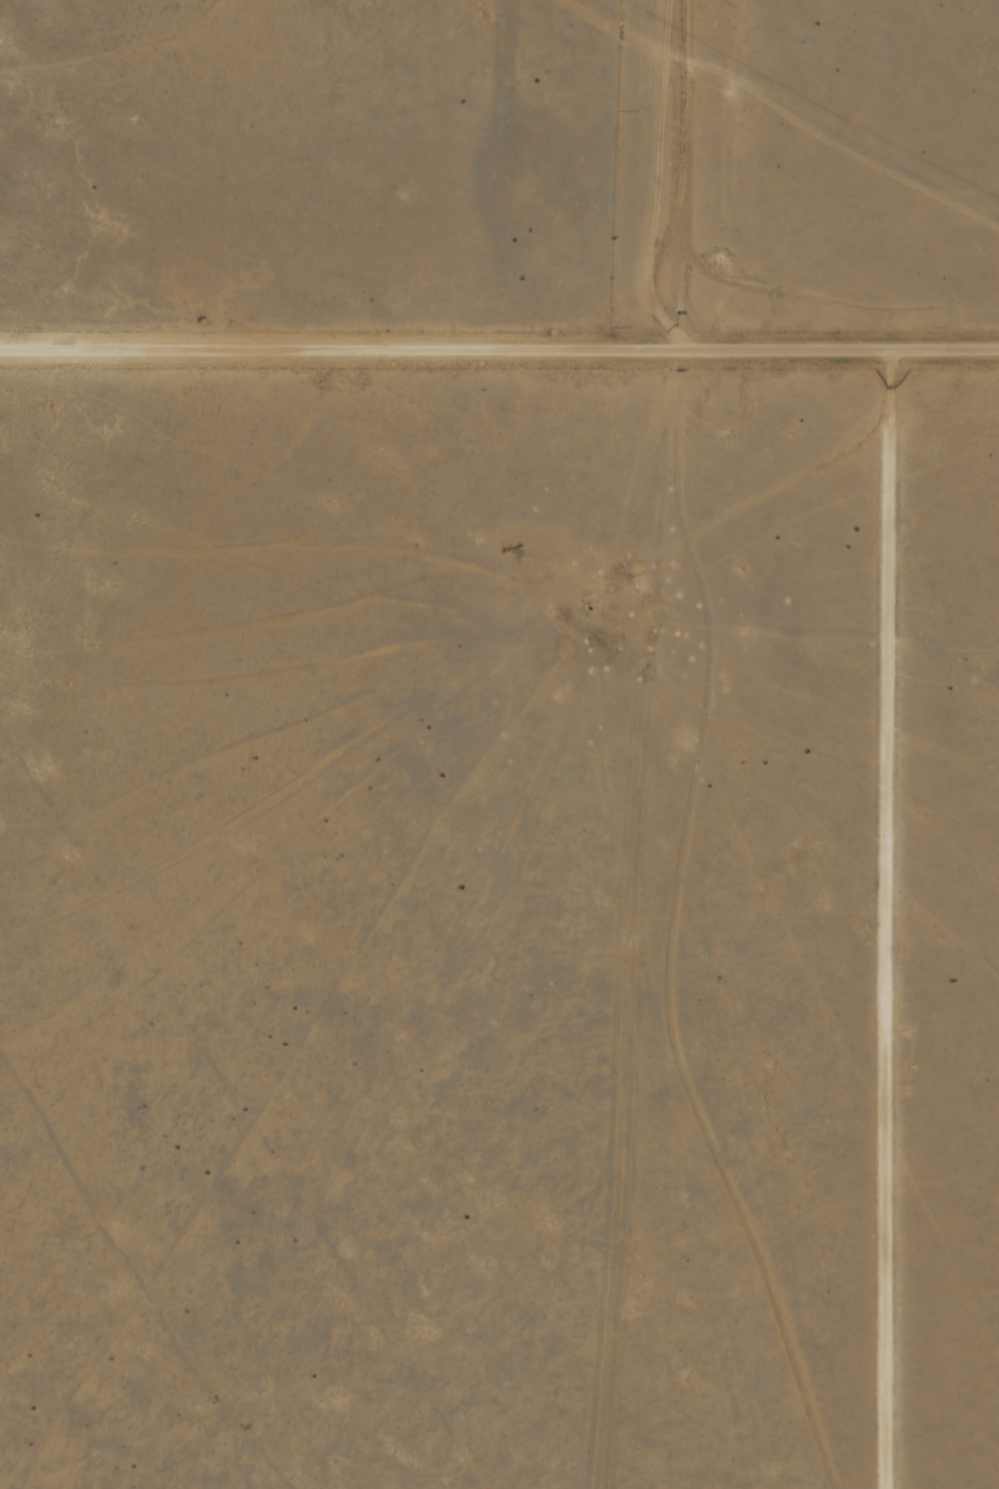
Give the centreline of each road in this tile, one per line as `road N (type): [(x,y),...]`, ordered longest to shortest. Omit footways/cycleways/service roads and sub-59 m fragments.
road 1 (residential): [(0,337),(998,347)]

